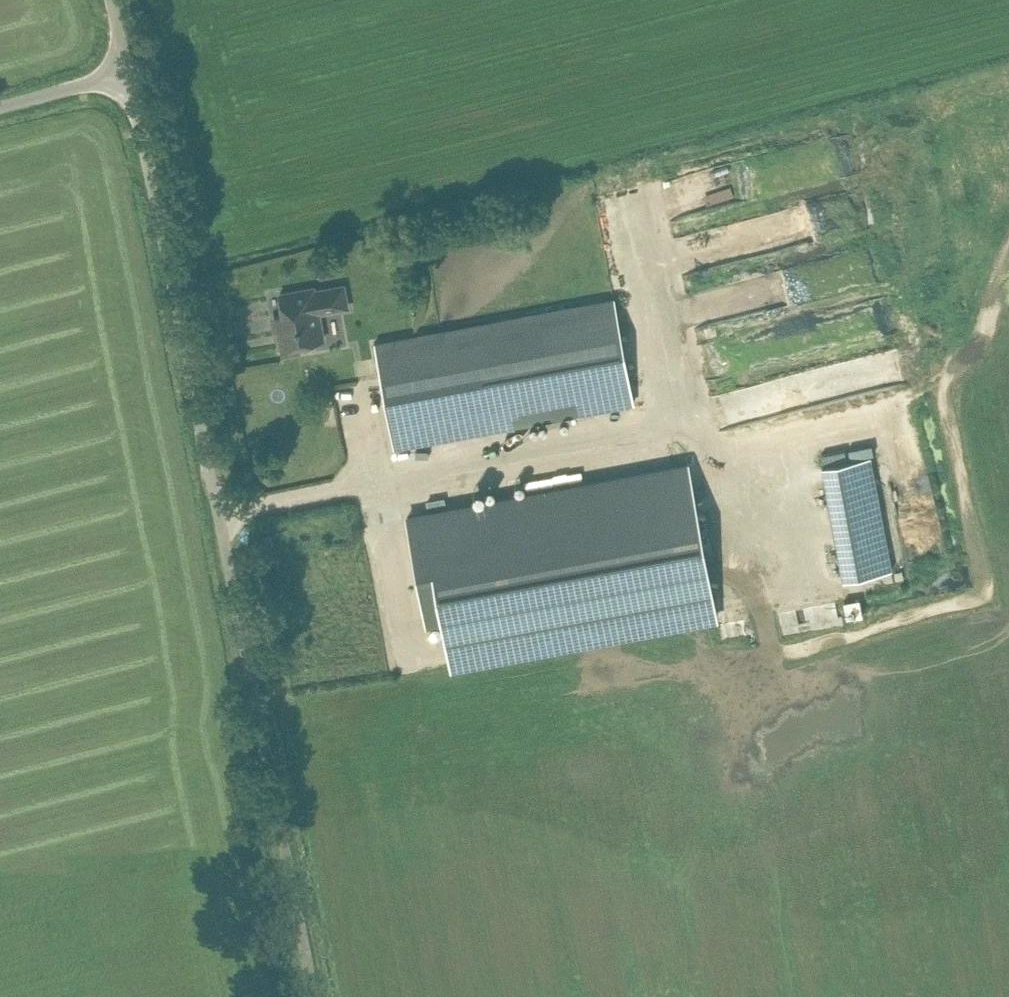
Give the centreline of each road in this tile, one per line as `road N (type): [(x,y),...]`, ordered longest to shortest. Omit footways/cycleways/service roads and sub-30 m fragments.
road 1 (unclassified): [(316,996),(128,73)]
road 2 (unclassified): [(0,106),(128,73)]

